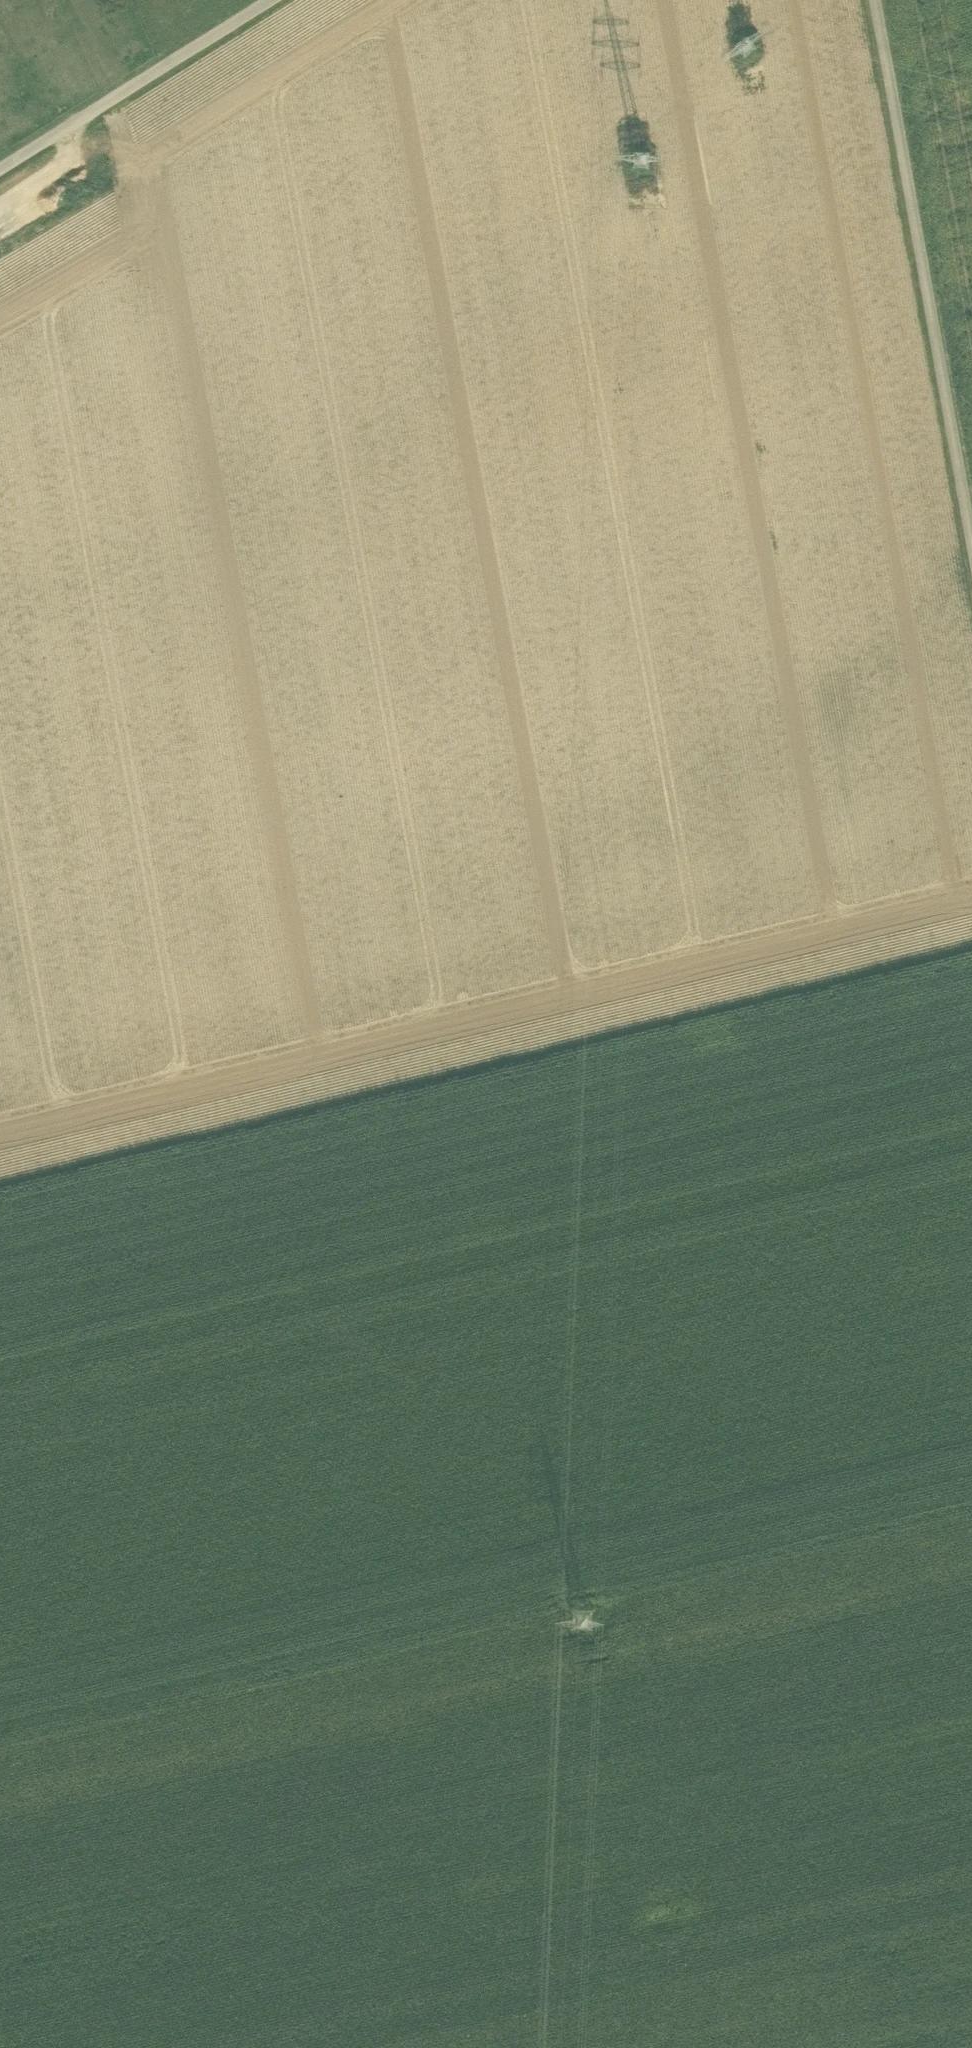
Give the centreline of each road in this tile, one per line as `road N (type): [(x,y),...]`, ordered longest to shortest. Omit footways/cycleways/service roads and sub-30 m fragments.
road 1 (track): [(874,0),(971,549)]
road 2 (track): [(0,170),(272,0)]

